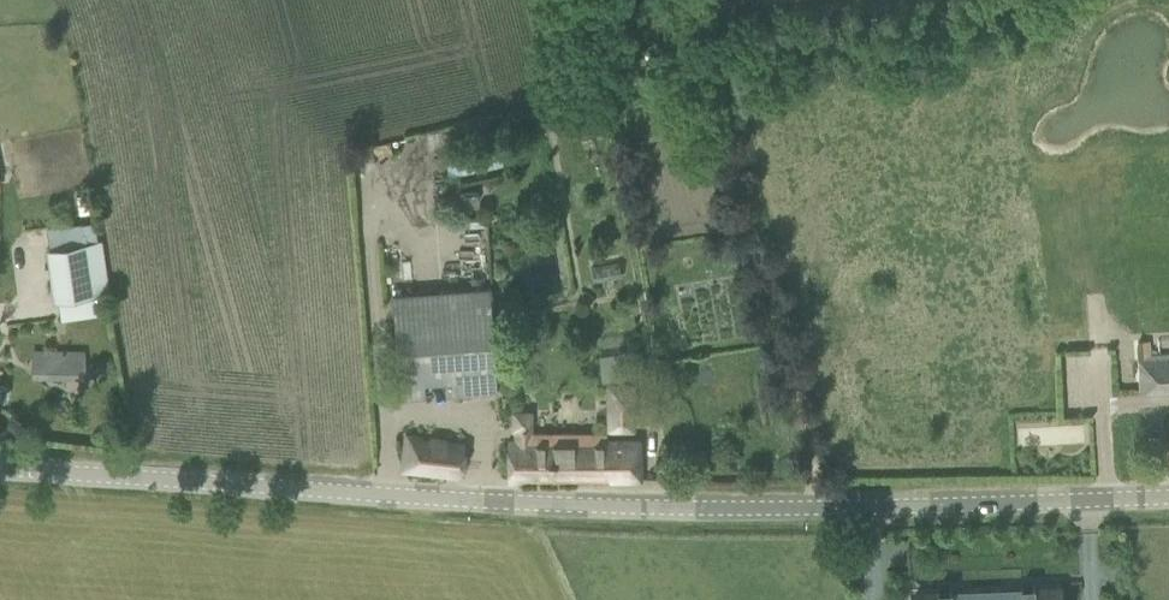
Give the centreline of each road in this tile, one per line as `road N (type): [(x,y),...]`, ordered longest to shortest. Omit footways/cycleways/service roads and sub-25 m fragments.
road 1 (unclassified): [(0,467),(670,510),(1168,495)]

